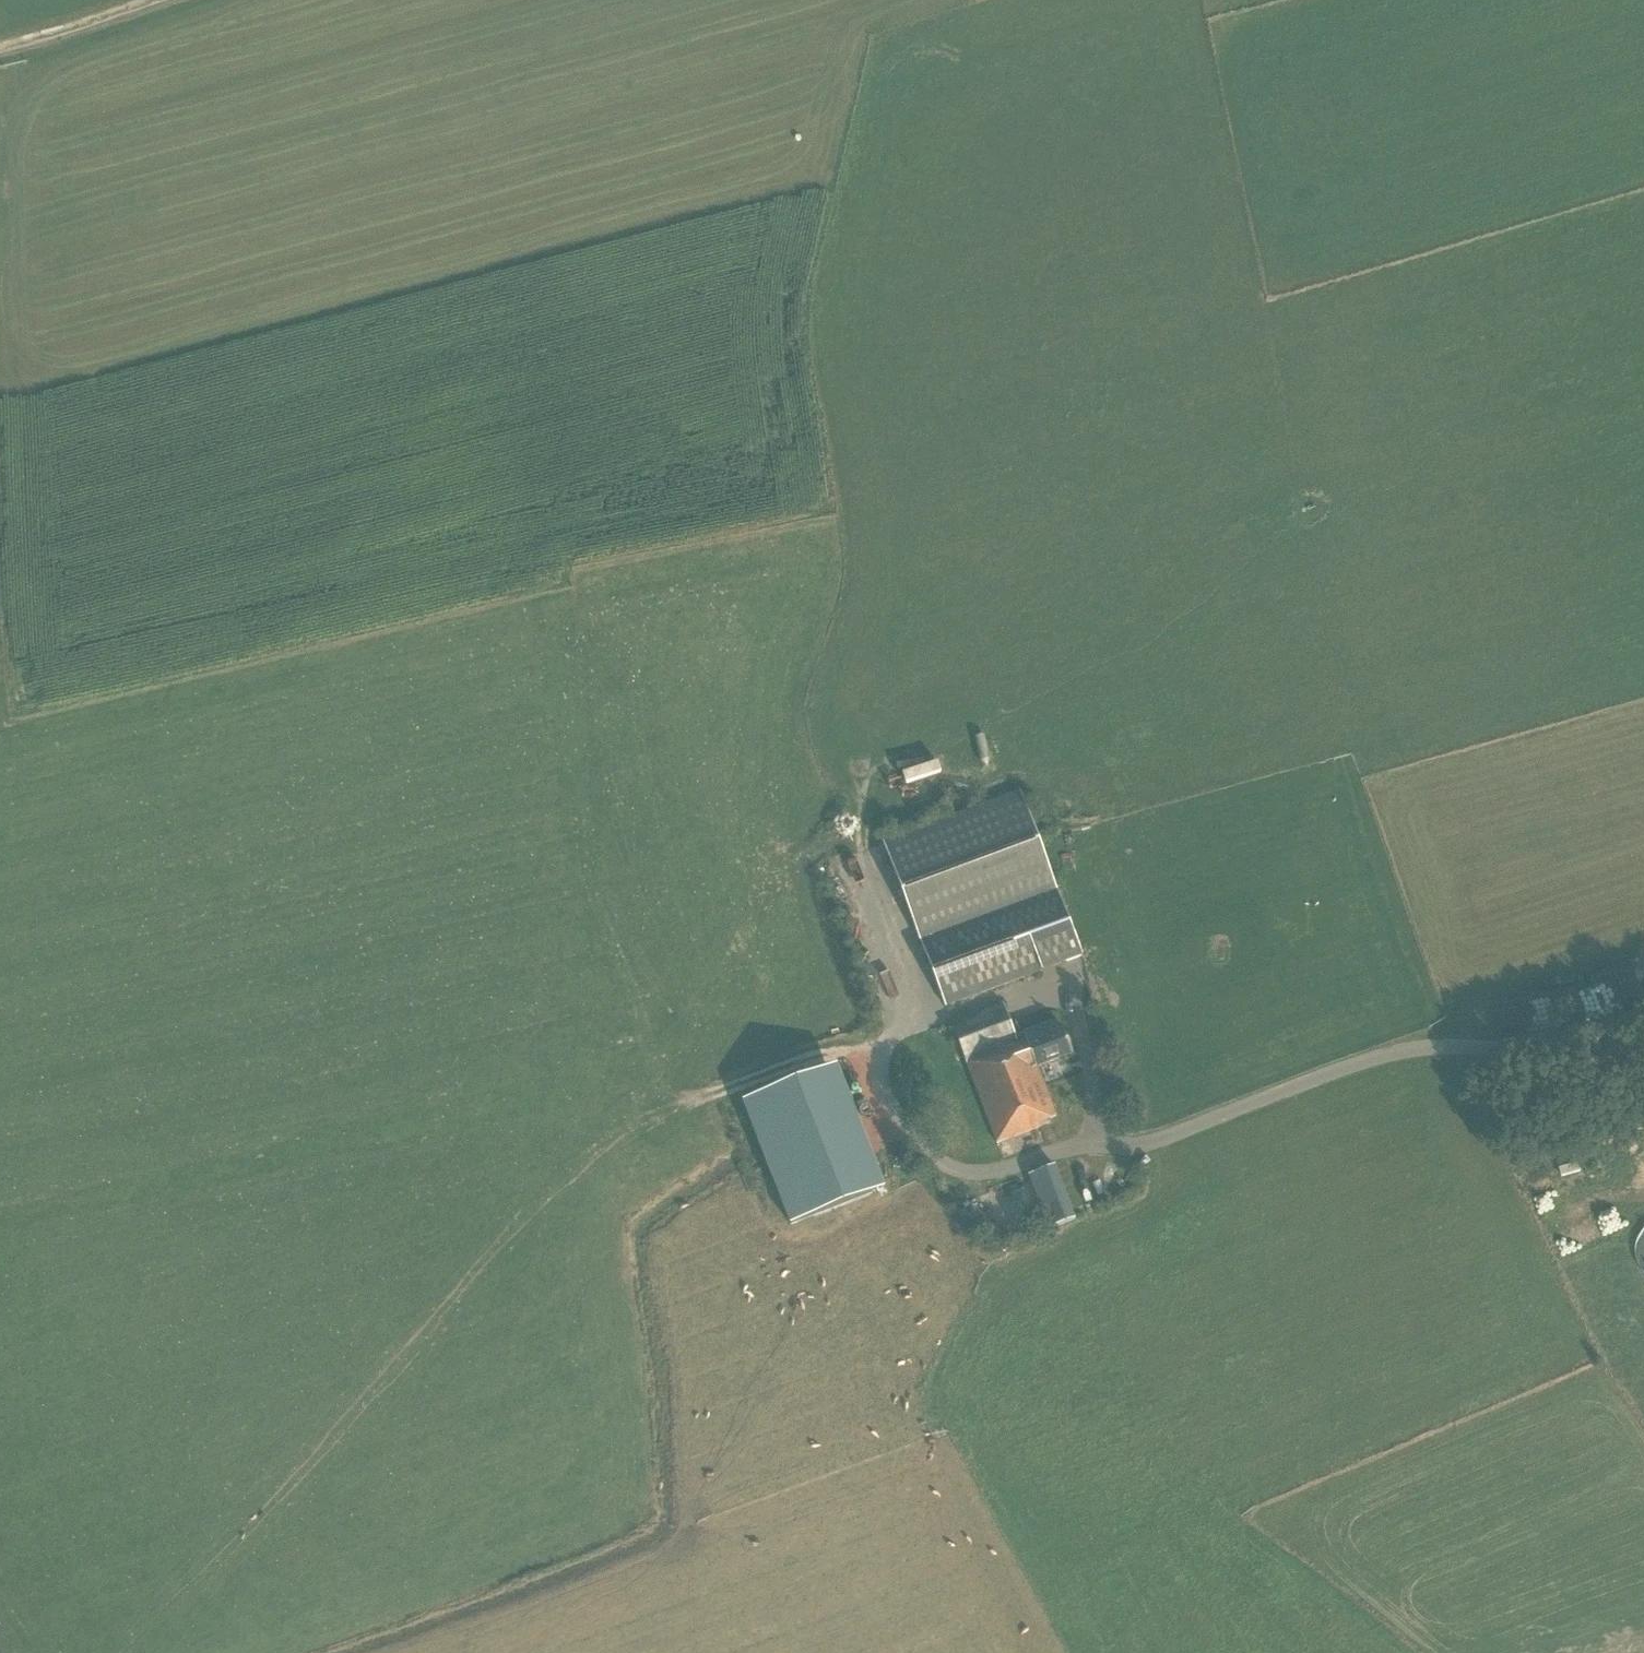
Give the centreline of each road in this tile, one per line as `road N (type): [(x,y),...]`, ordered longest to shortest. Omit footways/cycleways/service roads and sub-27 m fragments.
road 1 (track): [(149,0),(0,45)]

